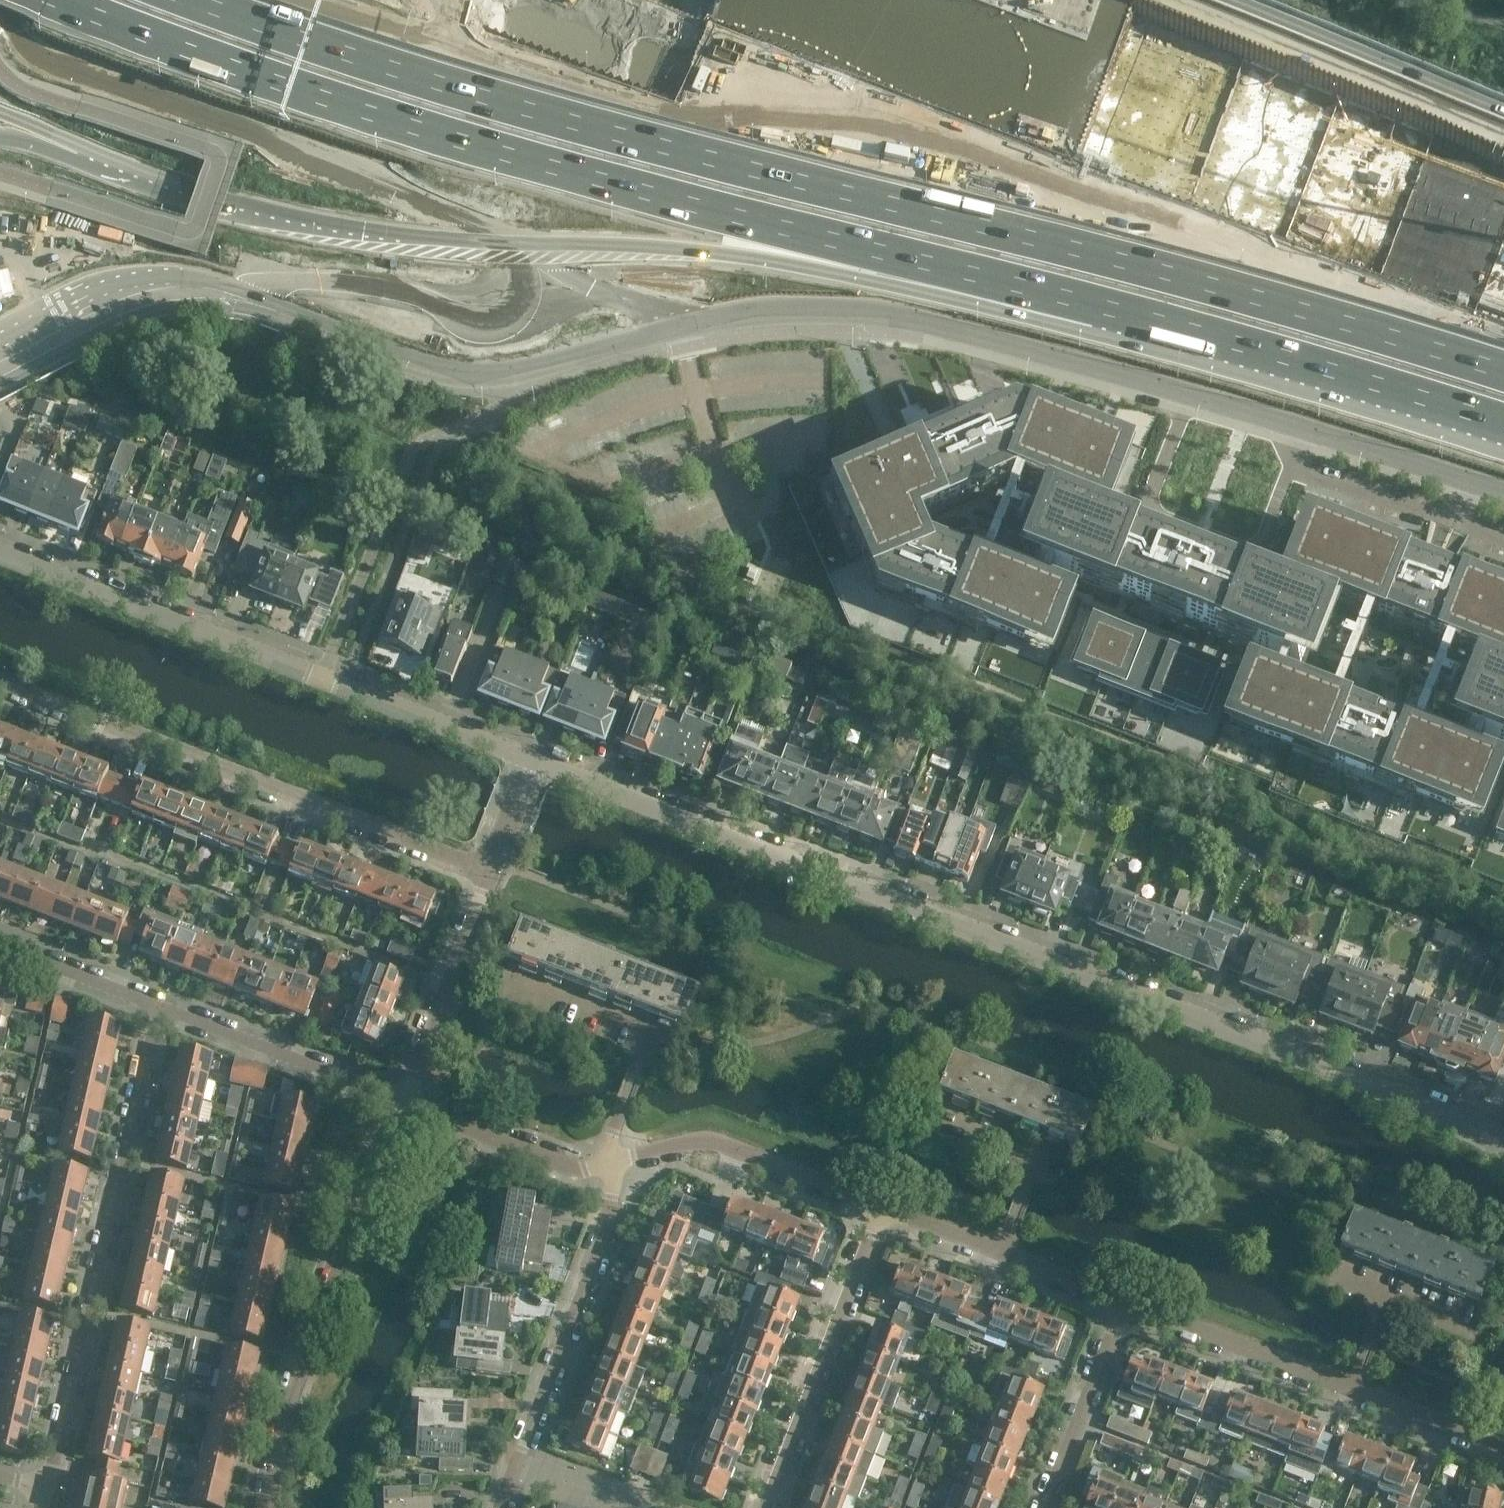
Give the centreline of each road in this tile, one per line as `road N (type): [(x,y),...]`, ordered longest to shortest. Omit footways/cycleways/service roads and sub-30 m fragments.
road 1 (motorway): [(1503,373),(950,209),(759,170),(480,98),(183,0)]
road 2 (motorway): [(48,0),(509,157),(1105,306)]
road 3 (motorway): [(54,134),(200,191),(333,225),(680,246),(1040,318),(1105,306)]
road 4 (unclassified): [(1503,1144),(536,754)]
road 5 (motorway): [(545,0),(1503,368)]
road 6 (secondary): [(1189,393),(880,312),(767,307),(486,374),(418,360),(266,307)]
road 7 (motorway): [(1503,250),(832,0)]
road 8 (residential): [(536,754),(0,554)]
road 9 (residential): [(0,680),(488,872)]
road 10 (residential): [(48,1488),(158,1006)]
road 11 (motorway): [(1503,179),(1045,0)]
road 12 (residential): [(264,1507),(302,1360),(406,1102)]
road 13 (motorway): [(1105,306),(1503,427)]
road 14 (residential): [(506,1507),(622,1194),(619,1152)]
road 15 (residential): [(1189,393),(1144,512),(1258,557),(1289,470)]
road 16 (residential): [(770,1507),(876,1202)]
road 17 (motorway): [(1503,120),(1222,0)]
road 18 (secondary): [(266,307),(212,281),(134,276),(102,285),(0,341)]
road 19 (secondary): [(0,384),(148,312),(266,307)]
road 20 (residential): [(619,1152),(707,1142),(876,1202)]
road 21 (residential): [(158,1006),(406,1102)]
road 22 (residential): [(406,1102),(488,872)]
road 23 (residential): [(1128,1302),(1350,1387)]
road 24 (residential): [(406,1102),(570,1158),(619,1152)]
road 25 (residential): [(1047,1507),(1128,1302)]
road 26 (secondary): [(1470,476),(1304,427)]
road 27 (residential): [(1289,470),(1455,518)]
road 28 (residential): [(0,946),(158,1006)]
road 29 (residential): [(1350,1387),(1503,1447)]
road 30 (residential): [(647,1036),(506,978)]
road 31 (residential): [(876,1202),(1003,1252)]
road 32 (residential): [(1003,1252),(1128,1302)]
road 33 (residential): [(488,872),(536,754)]
road 34 (residential): [(619,1152),(611,1126),(647,1036)]
road 35 (secondary): [(1304,427),(1189,393)]

